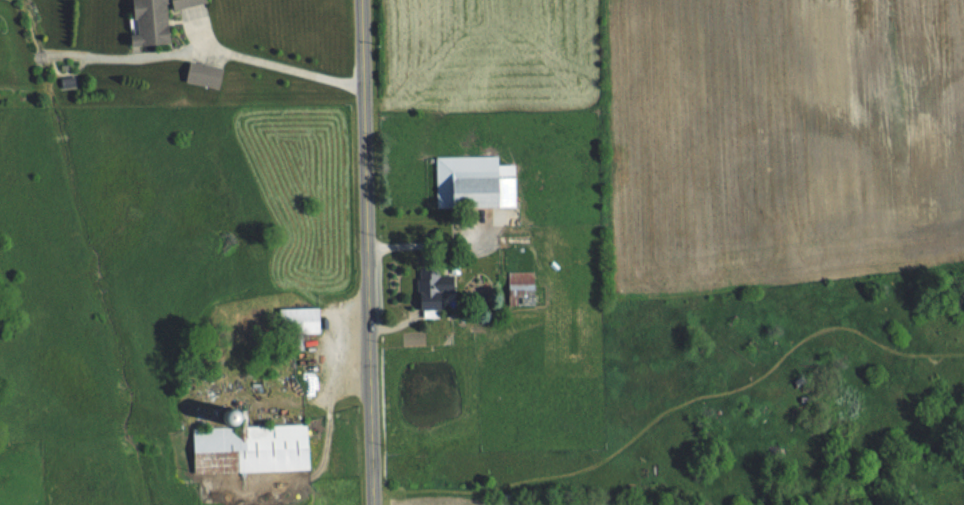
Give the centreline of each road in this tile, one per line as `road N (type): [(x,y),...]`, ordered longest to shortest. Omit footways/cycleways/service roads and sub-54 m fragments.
road 1 (residential): [(359,0),(370,504)]

